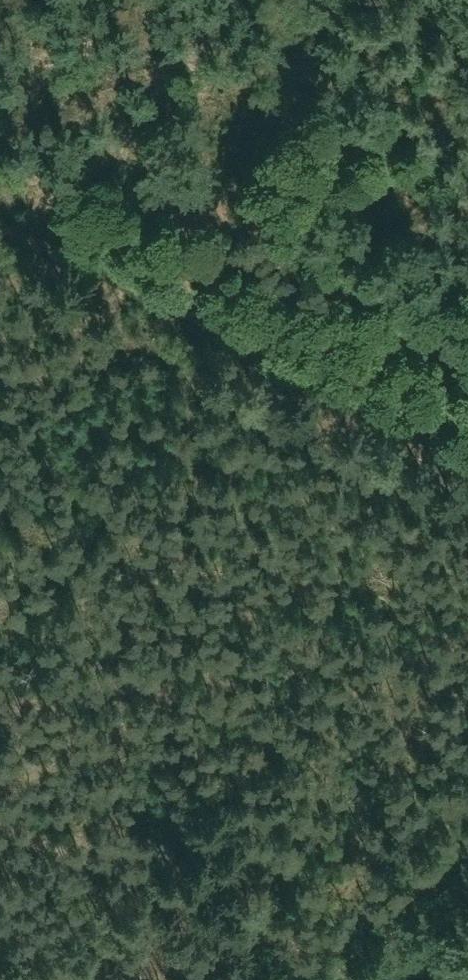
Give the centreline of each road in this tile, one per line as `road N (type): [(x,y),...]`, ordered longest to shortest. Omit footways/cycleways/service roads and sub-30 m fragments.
road 1 (track): [(467,837),(304,976),(0,805)]
road 2 (track): [(467,433),(190,290),(0,210)]

